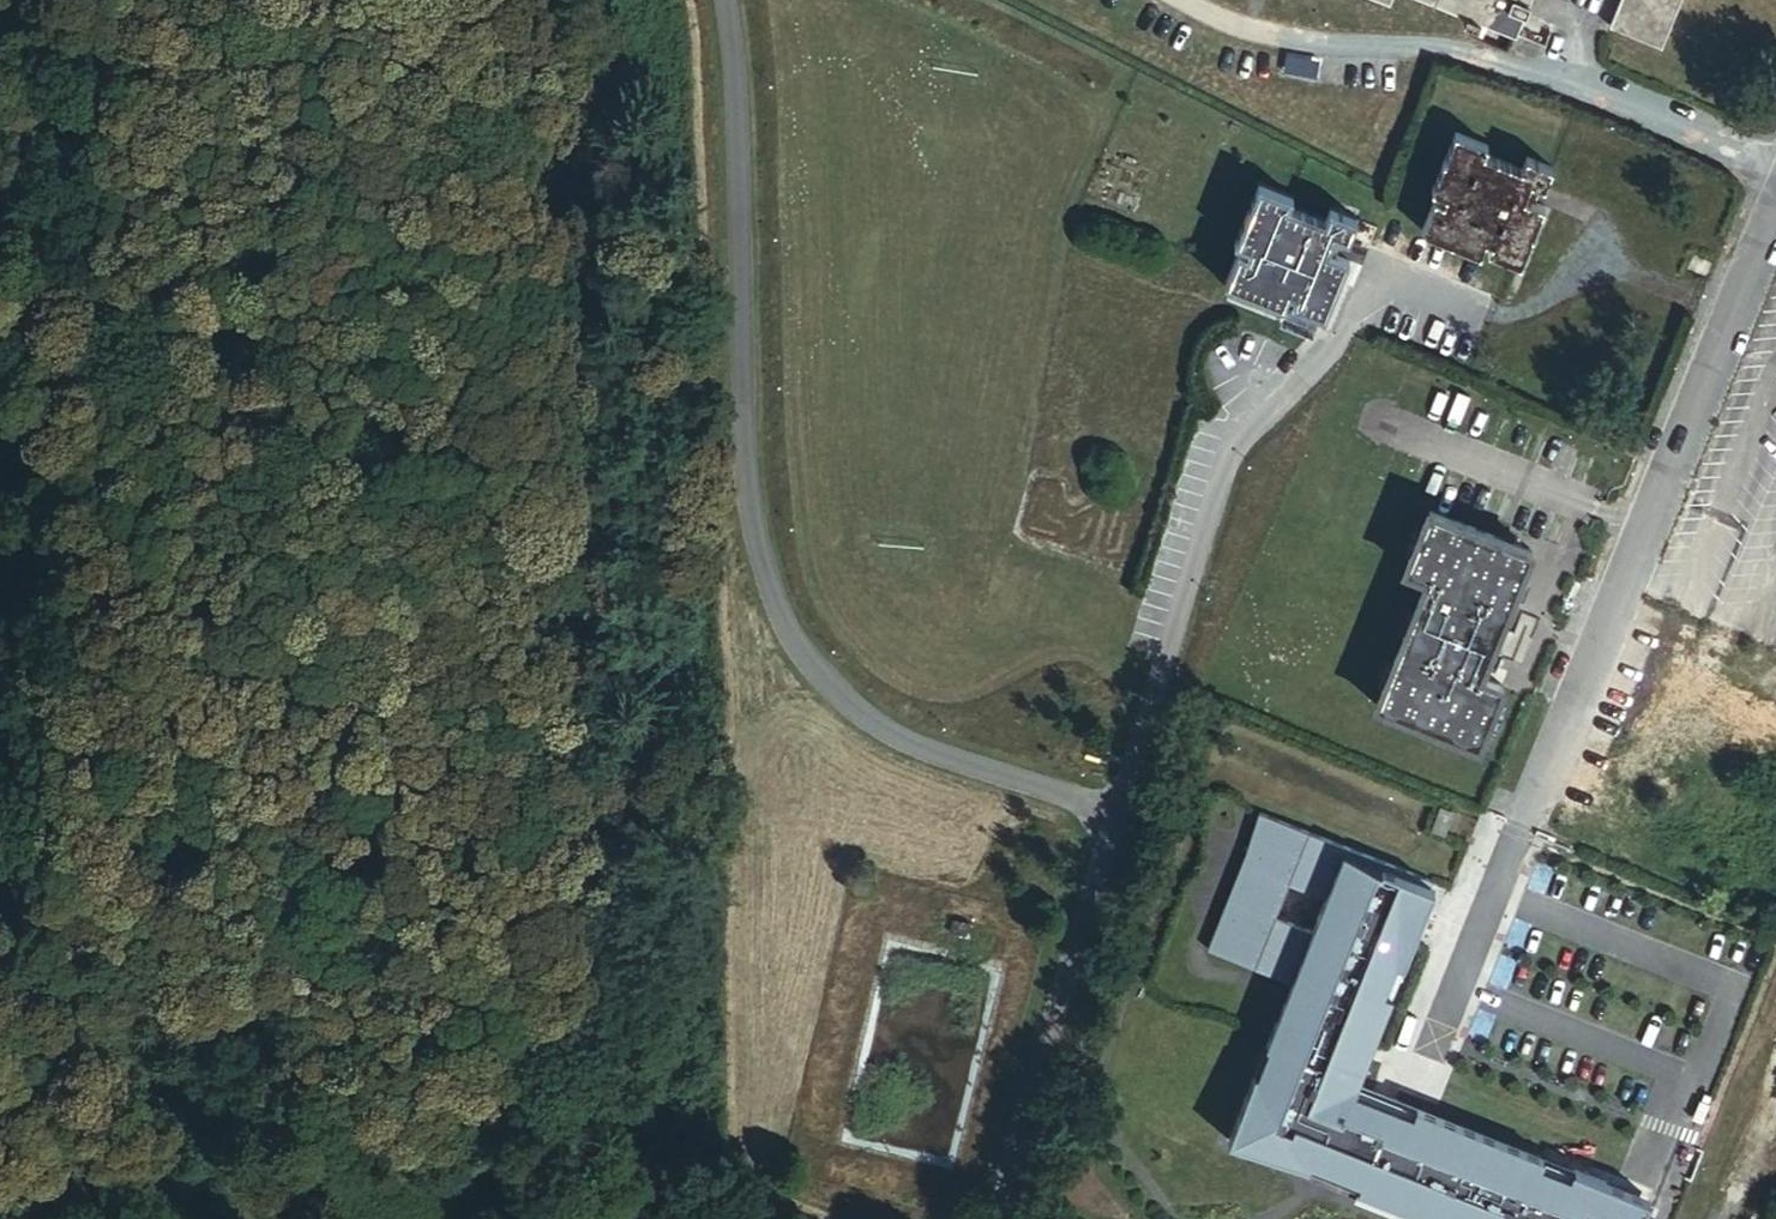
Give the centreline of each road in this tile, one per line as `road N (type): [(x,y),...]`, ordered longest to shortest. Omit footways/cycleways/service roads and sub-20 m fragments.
road 1 (residential): [(1775,188),(1516,834)]
road 2 (track): [(272,1218),(169,1084),(0,893)]

